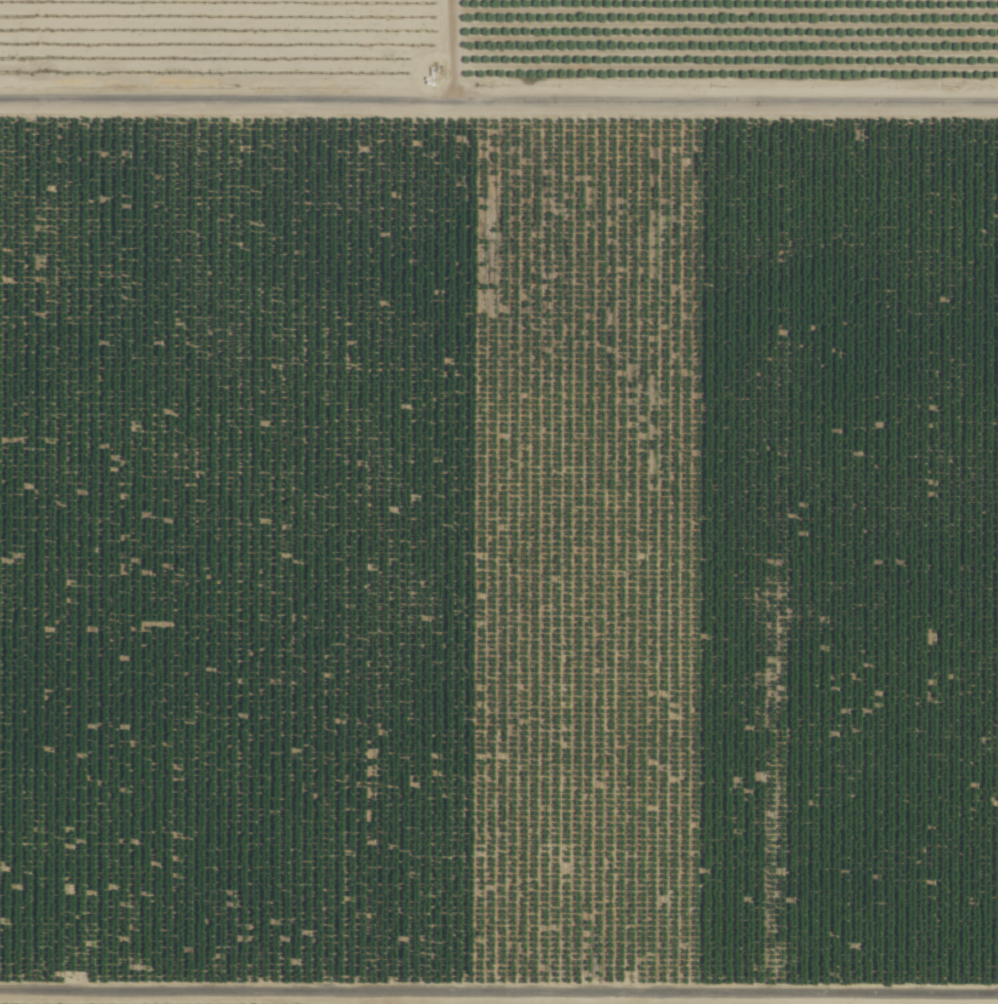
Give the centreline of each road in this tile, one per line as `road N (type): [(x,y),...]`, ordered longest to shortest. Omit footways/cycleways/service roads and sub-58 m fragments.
road 1 (residential): [(997,117),(0,118)]

